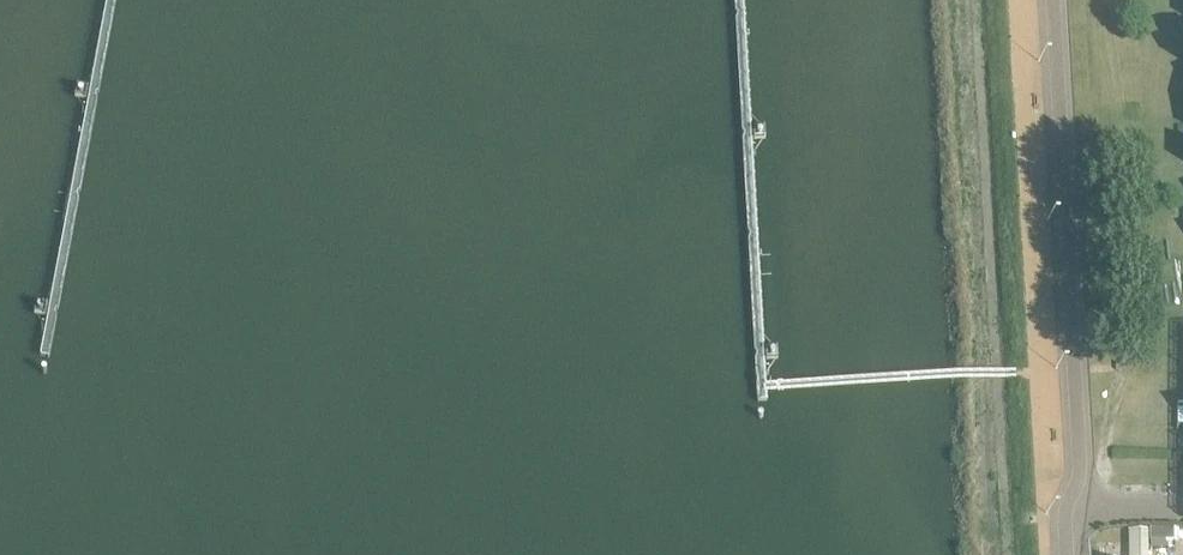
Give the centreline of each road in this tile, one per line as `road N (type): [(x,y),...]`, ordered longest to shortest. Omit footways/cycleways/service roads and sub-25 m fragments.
road 1 (unclassified): [(1069,554),(1067,510),(1082,466),(1052,0)]

